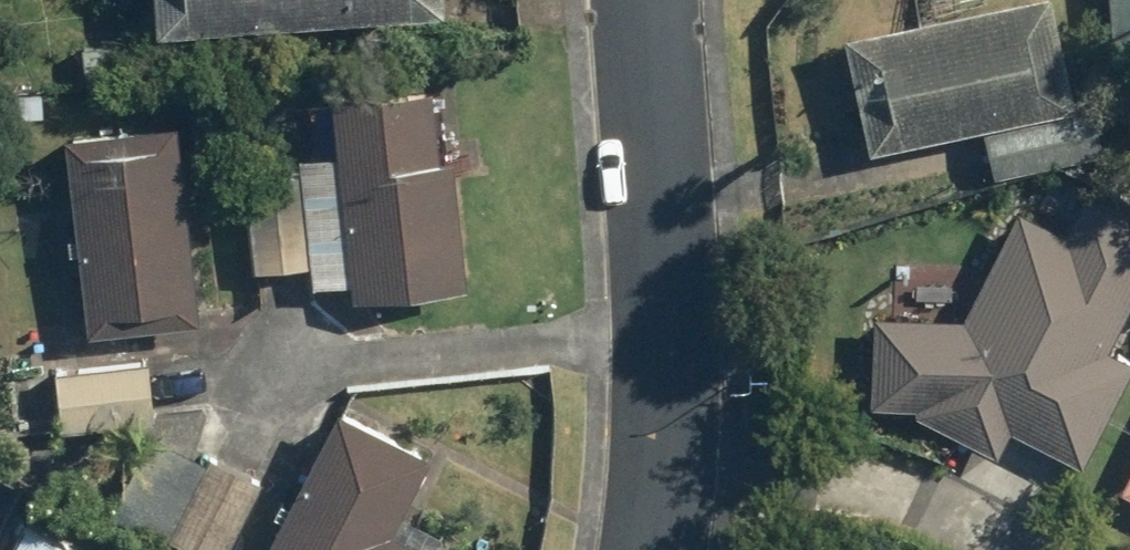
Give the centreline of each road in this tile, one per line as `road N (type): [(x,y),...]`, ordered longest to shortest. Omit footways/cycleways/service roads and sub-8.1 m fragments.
road 1 (residential): [(664,441),(672,311),(655,0)]
road 2 (residential): [(664,441),(887,496),(1019,549)]

